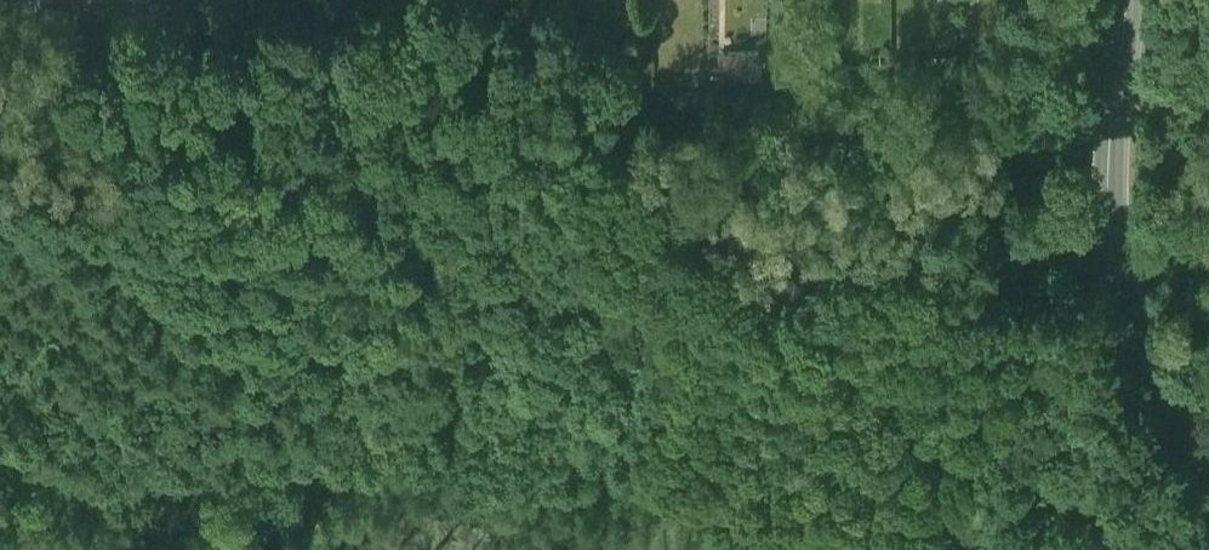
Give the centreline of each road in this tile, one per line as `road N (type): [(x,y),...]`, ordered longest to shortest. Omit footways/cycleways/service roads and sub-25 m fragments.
road 1 (track): [(313,416),(447,368),(520,355),(605,363),(705,406),(970,549)]
road 2 (secondary): [(1208,463),(1162,394),(1129,292),(1119,187),(1137,0)]
road 3 (track): [(0,403),(114,430),(248,428),(313,416)]

